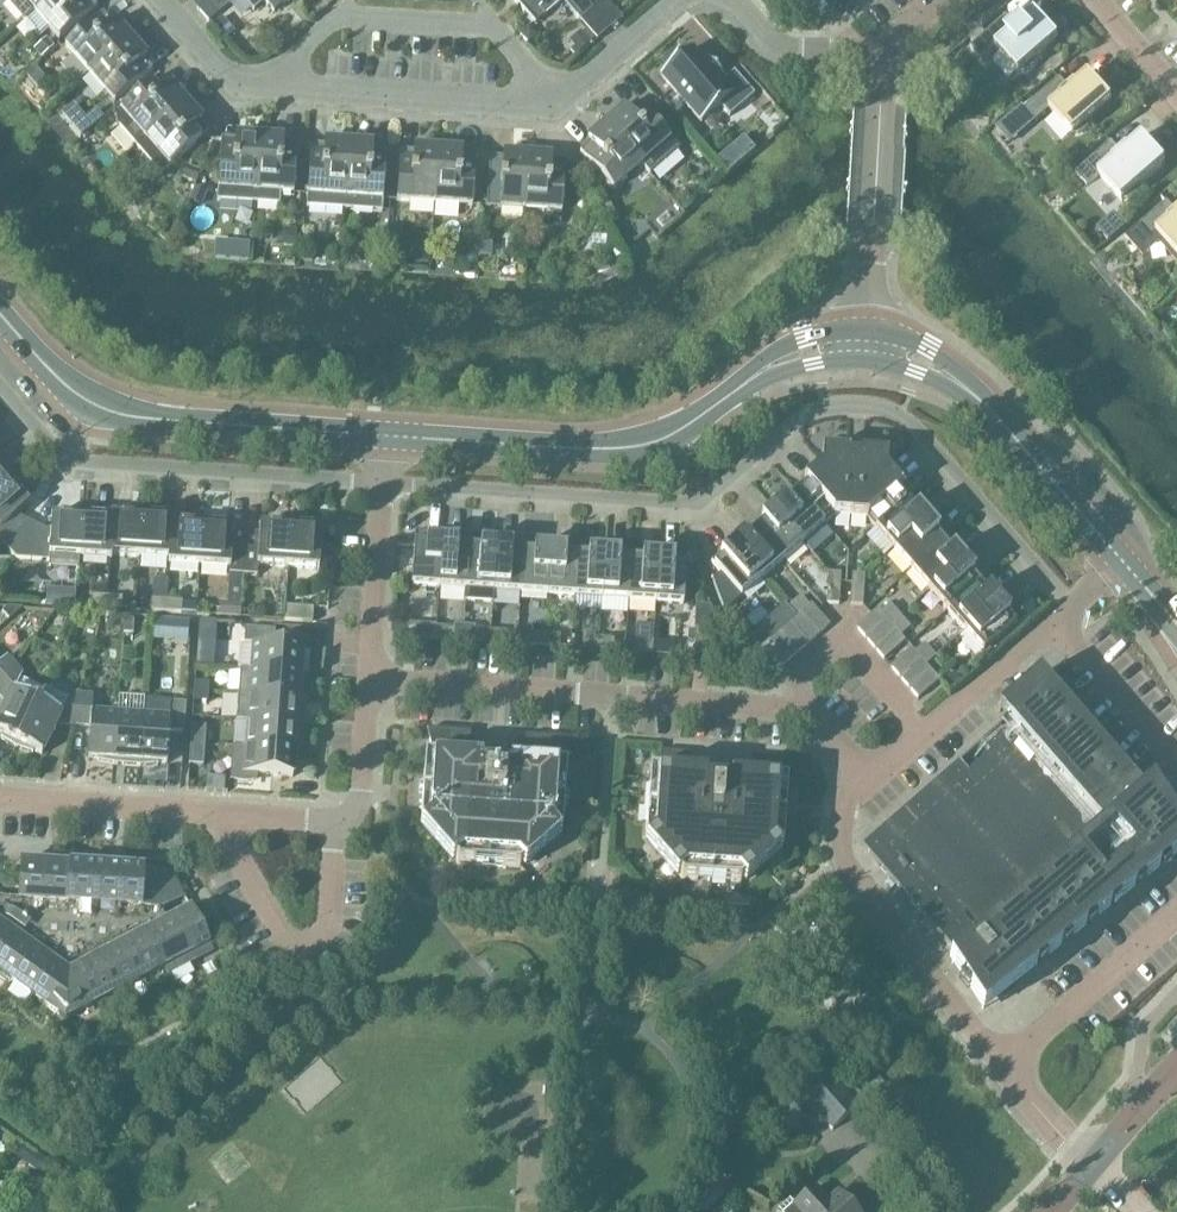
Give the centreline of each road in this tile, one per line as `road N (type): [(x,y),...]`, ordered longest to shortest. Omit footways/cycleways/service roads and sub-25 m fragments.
road 1 (residential): [(383,483),(694,507),(810,416),(865,408),(920,436),(1072,608)]
road 2 (unclassified): [(386,436),(630,448),(674,434),(774,366),(868,346)]
road 3 (residential): [(1092,1165),(1005,1069),(839,855),(844,827),(868,786)]
road 4 (residential): [(791,693),(748,711),(367,686)]
road 5 (unclassified): [(386,436),(115,412),(67,387),(0,314)]
road 6 (residential): [(0,387),(75,462),(383,483)]
road 7 (unclassified): [(1125,564),(977,398),(912,356),(868,346)]
road 8 (residential): [(539,104),(510,40),(327,23),(275,86)]
road 9 (residential): [(336,823),(326,923),(315,941),(297,943),(281,938),(214,812)]
road 10 (residential): [(539,104),(275,86)]
road 11 (residential): [(0,800),(214,812)]
road 12 (residential): [(367,686),(383,483)]
road 13 (residential): [(872,257),(877,55)]
road 14 (residential): [(1072,608),(922,738)]
road 15 (residential): [(791,693),(846,643),(922,738)]
road 16 (residential): [(877,55),(773,50),(723,0)]
road 17 (residential): [(539,104),(603,67),(677,0)]
road 18 (residential): [(275,86),(236,80),(155,0)]
road 19 (residential): [(336,823),(359,808),(367,686)]
road 20 (unclassified): [(1092,1165),(1176,1068)]
road 21 (residential): [(336,823),(214,812)]
road 22 (residential): [(868,786),(791,693)]

